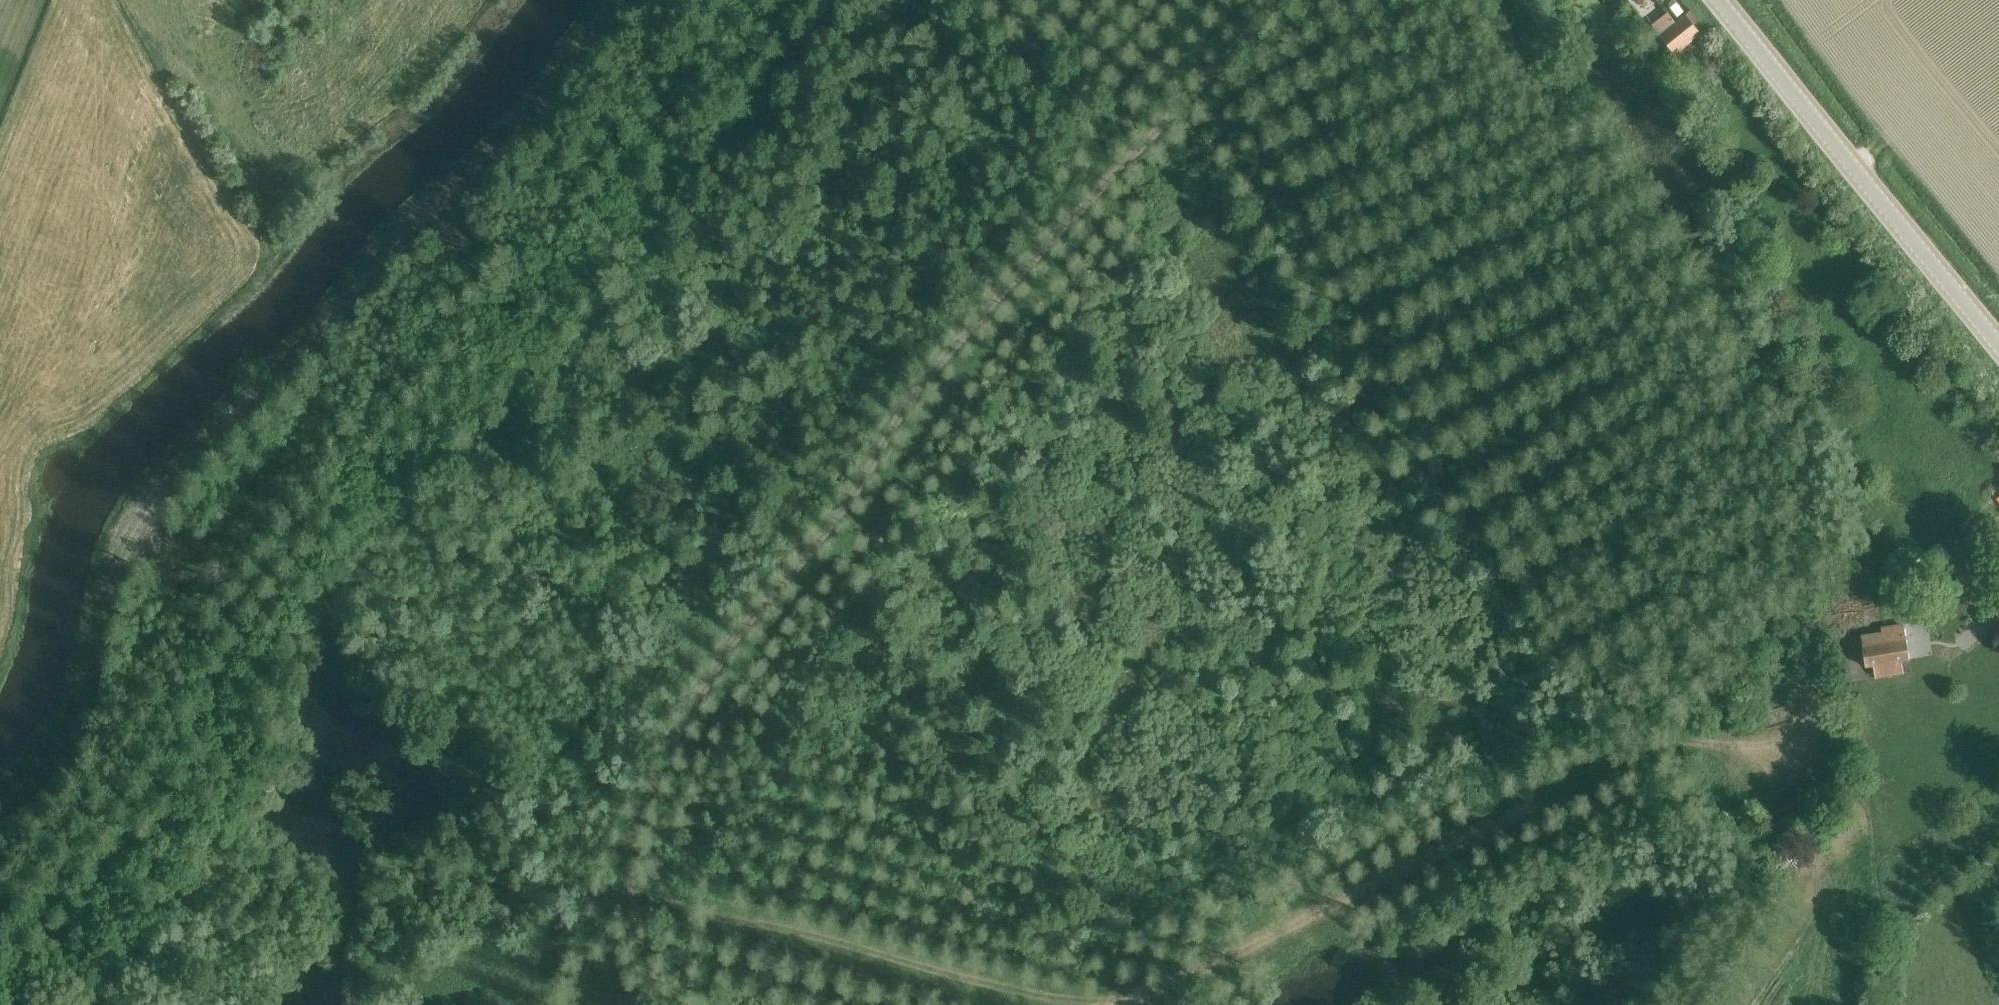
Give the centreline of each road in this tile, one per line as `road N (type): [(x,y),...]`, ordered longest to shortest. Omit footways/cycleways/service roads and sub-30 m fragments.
road 1 (tertiary): [(1998,346),(1720,0)]

